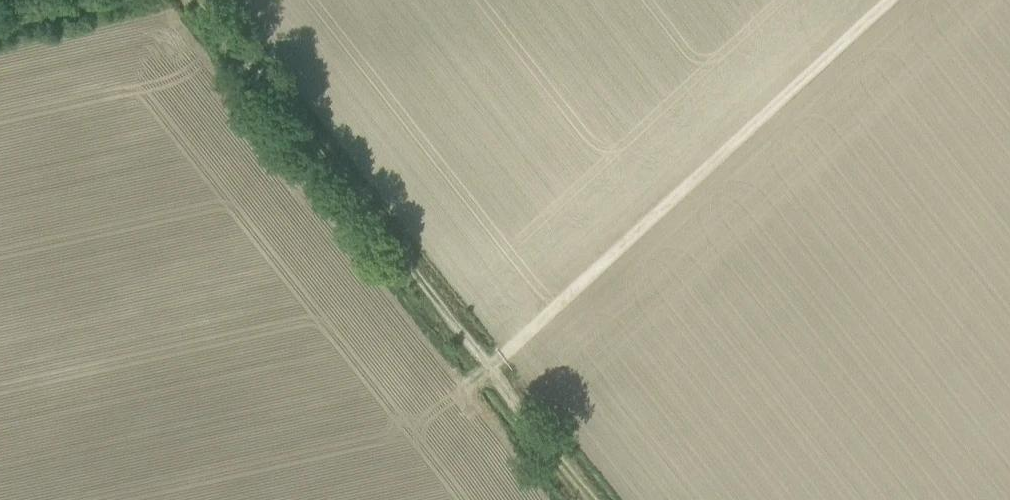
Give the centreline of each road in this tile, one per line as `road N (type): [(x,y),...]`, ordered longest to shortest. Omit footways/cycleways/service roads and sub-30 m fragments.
road 1 (track): [(193,0),(591,499)]
road 2 (track): [(897,0),(490,370)]

